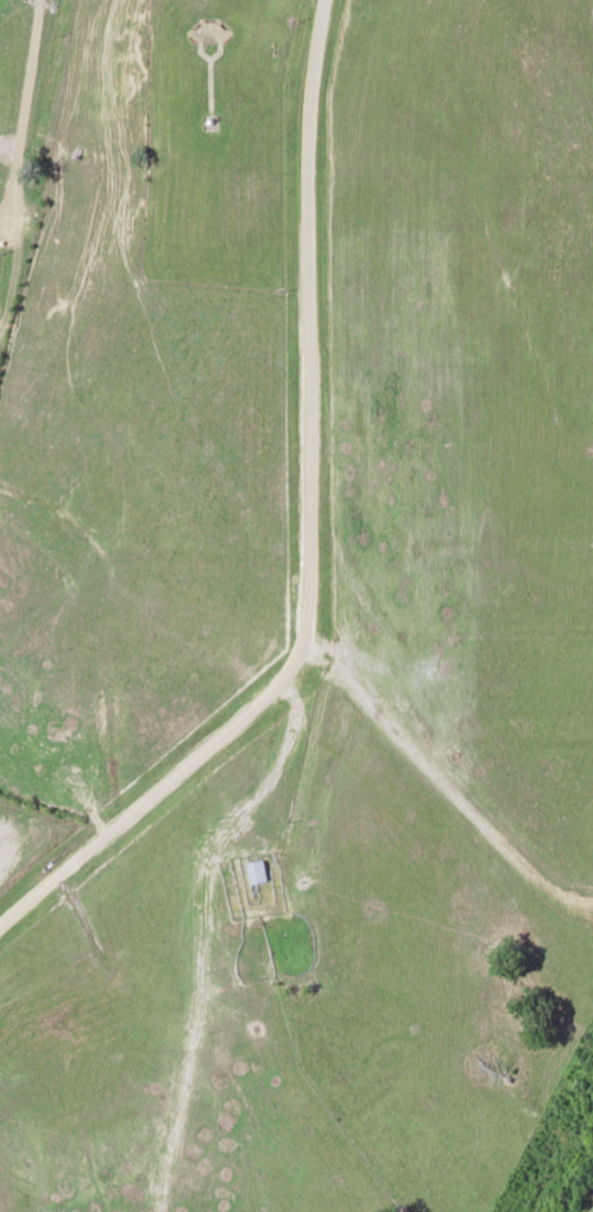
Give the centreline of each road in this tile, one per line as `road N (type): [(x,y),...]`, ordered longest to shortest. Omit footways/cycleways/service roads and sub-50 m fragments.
road 1 (residential): [(0,919),(309,651),(330,0)]
road 2 (residential): [(592,894),(541,881),(309,651)]
road 3 (residential): [(0,218),(37,0)]

